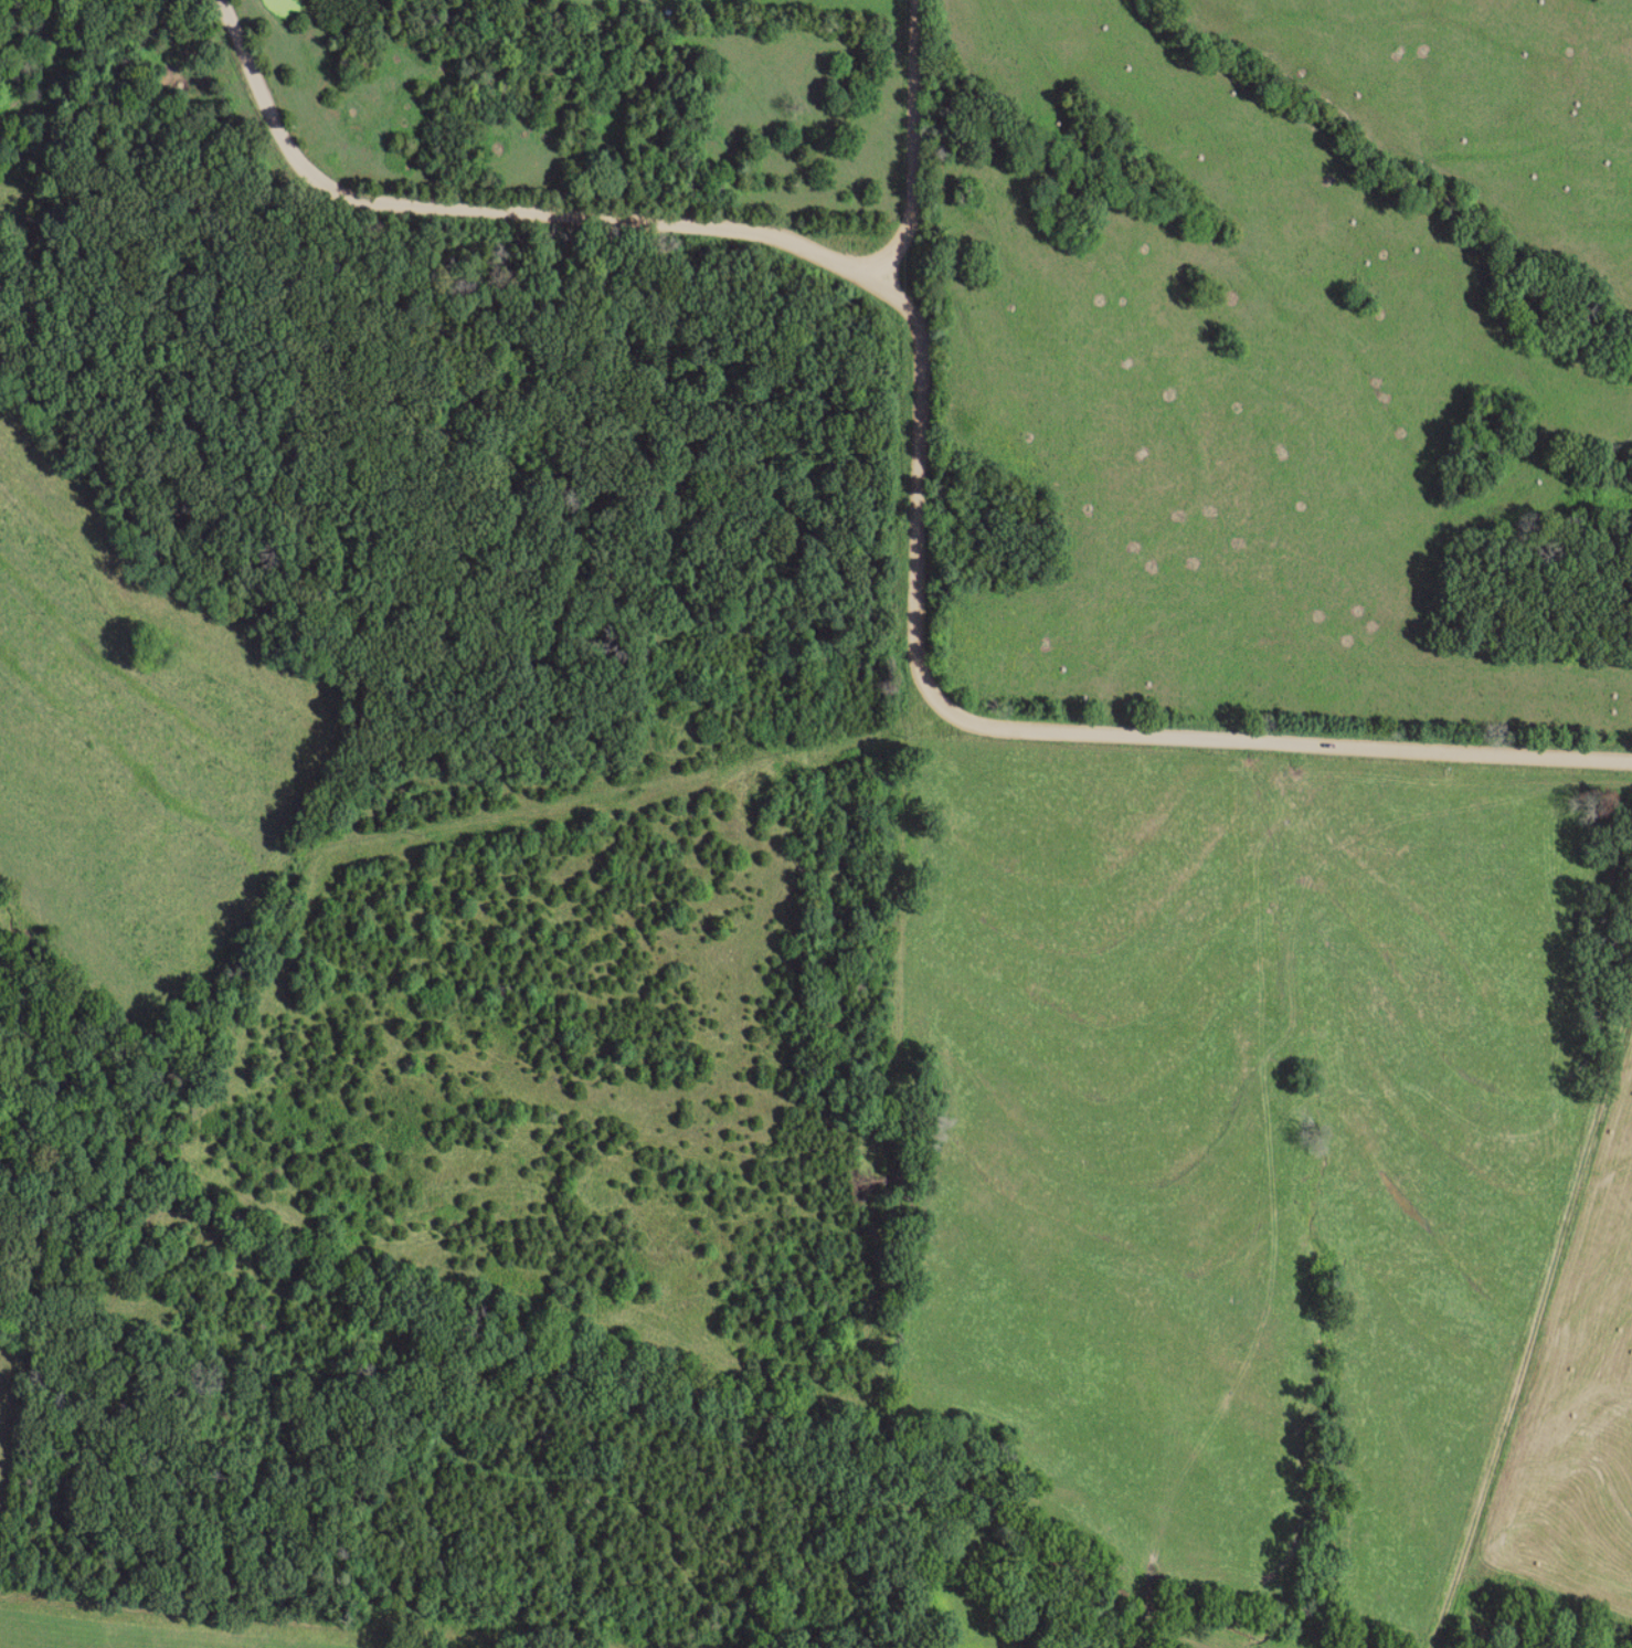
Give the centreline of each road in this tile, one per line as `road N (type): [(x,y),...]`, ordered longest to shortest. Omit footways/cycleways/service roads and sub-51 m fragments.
road 1 (residential): [(879,283),(926,315),(923,667),(933,697),(964,719),(1015,730),(1631,762)]
road 2 (residential): [(879,283),(766,229),(352,204),(283,141),(217,0)]
road 3 (residential): [(879,283),(914,207),(919,0)]

